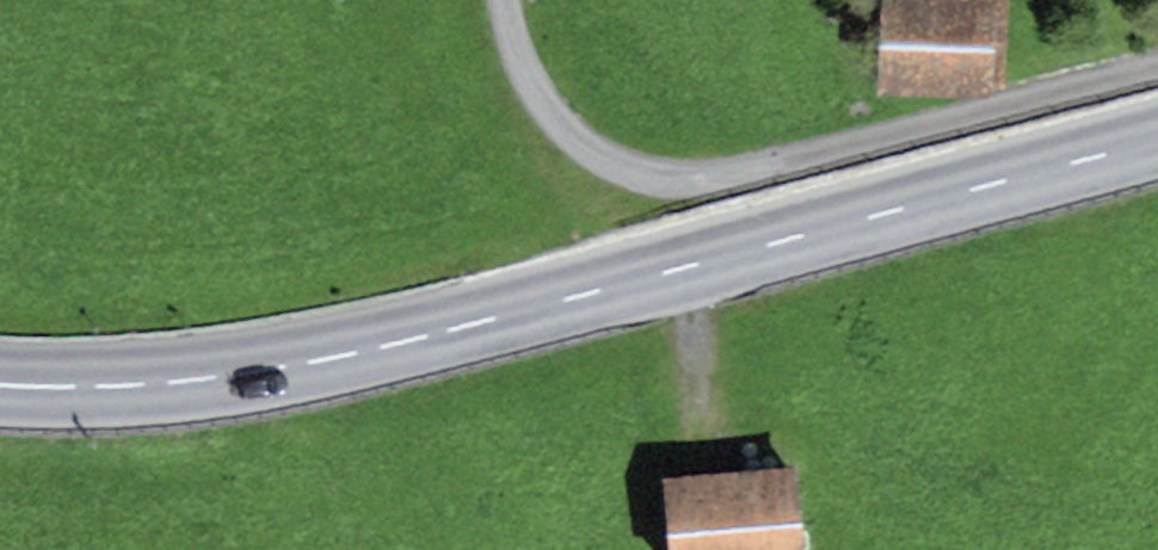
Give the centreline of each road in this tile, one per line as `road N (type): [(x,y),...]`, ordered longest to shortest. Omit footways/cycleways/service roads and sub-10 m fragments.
road 1 (tertiary): [(1157,143),(533,314),(272,370),(81,391),(0,387)]
road 2 (track): [(1157,69),(692,182),(628,170),(578,143),(538,102),(505,0)]

